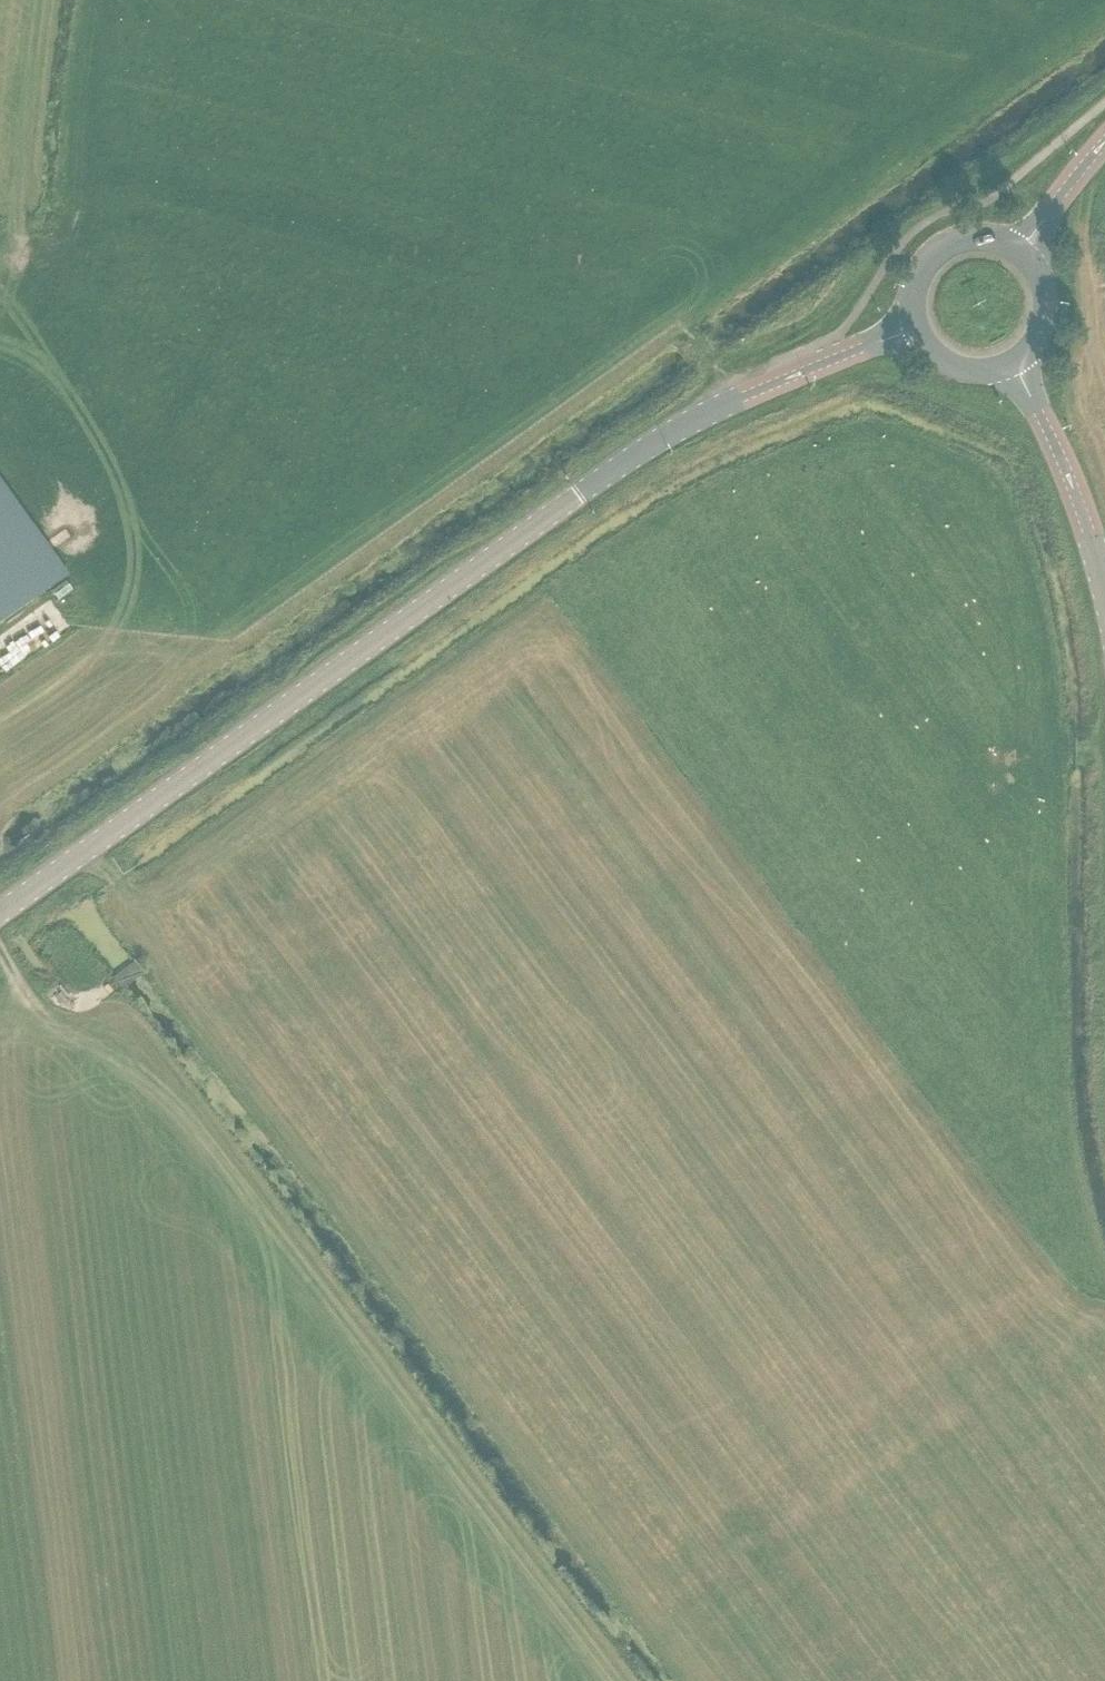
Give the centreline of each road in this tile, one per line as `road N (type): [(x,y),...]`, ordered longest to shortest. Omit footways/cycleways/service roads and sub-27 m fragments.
road 1 (secondary): [(0,911),(661,439),(799,370),(915,329)]
road 2 (track): [(0,955),(35,1015),(120,1043),(158,1066),(626,1680)]
road 3 (secondary): [(1104,593),(1066,472),(1015,365)]
road 4 (secondary): [(1021,253),(985,238),(932,257),(913,291),(915,329)]
road 5 (secondary): [(1021,253),(1104,142)]
road 6 (secondary): [(1015,365),(1043,332),(1047,310),(1036,269),(1021,253)]
road 7 (secondary): [(915,329),(945,366),(992,373),(1015,365)]

